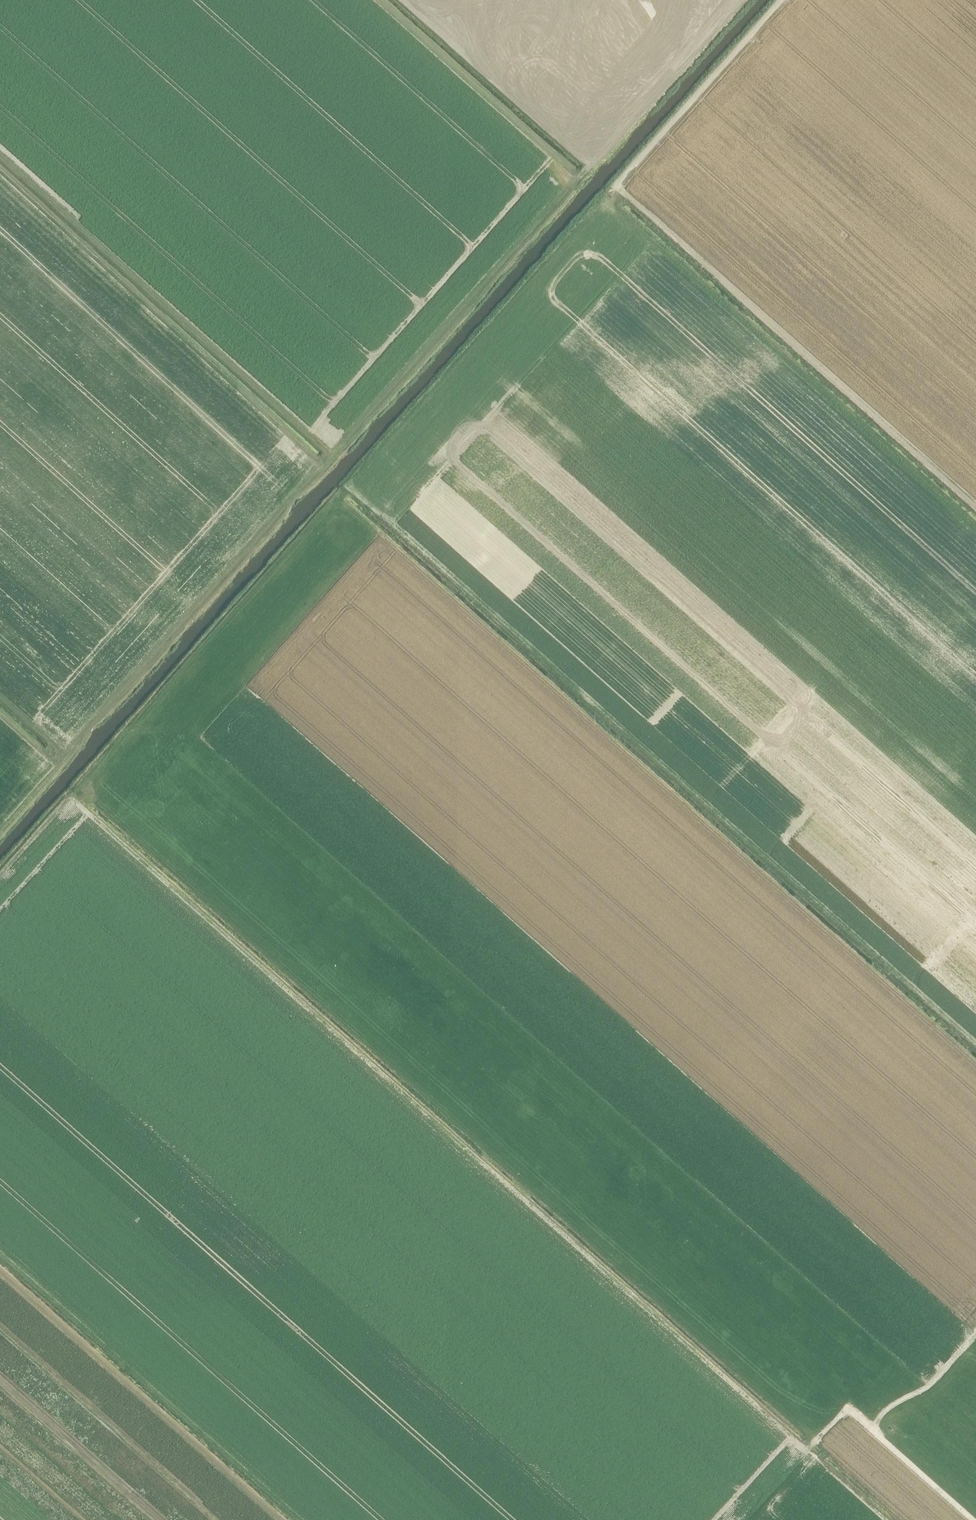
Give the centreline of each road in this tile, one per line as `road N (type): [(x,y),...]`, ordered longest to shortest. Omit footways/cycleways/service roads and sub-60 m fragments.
road 1 (track): [(846,1406),(974,1519)]

